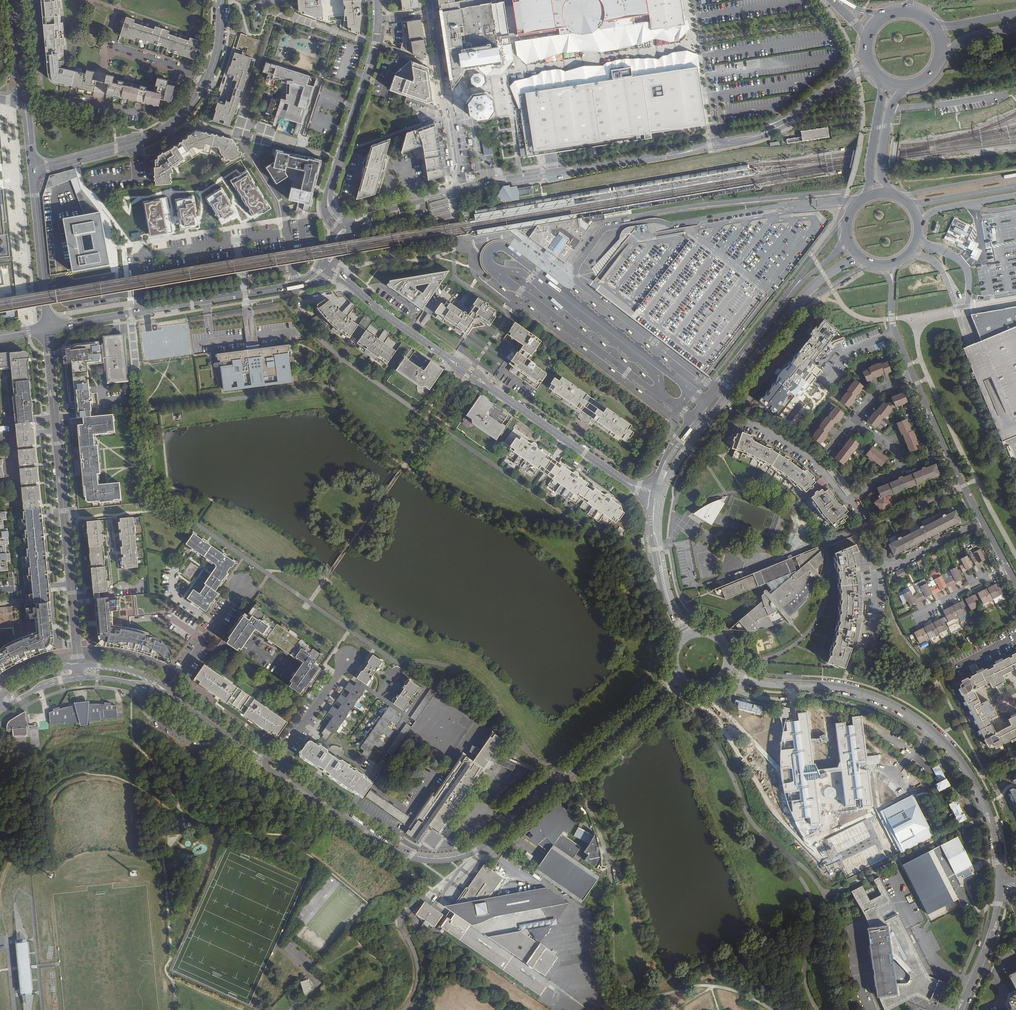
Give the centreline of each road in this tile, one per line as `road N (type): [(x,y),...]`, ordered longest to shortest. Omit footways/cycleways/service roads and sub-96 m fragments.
road 1 (tertiary): [(679,679),(486,844),(453,857),(398,850),(281,771)]
road 2 (residential): [(840,80),(762,133),(456,189)]
road 3 (tertiary): [(328,265),(459,367),(653,492)]
road 4 (tertiary): [(728,670),(768,683),(860,691),(926,725),(954,753),(989,814),(999,891)]
road 5 (residential): [(79,666),(47,327)]
road 6 (tertiary): [(847,239),(784,299),(691,419),(653,492)]
road 7 (tertiary): [(662,495),(685,449),(796,303),(858,257)]
road 8 (residential): [(47,327),(310,280)]
road 9 (tertiary): [(378,21),(328,195),(332,214),(349,227)]
road 10 (residential): [(867,646),(871,566),(893,565),(982,520)]
road 11 (tertiary): [(32,170),(154,135),(207,83)]
road 12 (residential): [(429,13),(456,189)]
road 13 (residential): [(47,327),(32,170)]
road 14 (tertiary): [(653,492),(658,577),(680,641)]
road 15 (tertiary): [(697,632),(669,590),(658,527),(662,495)]
road 16 (residential): [(914,377),(874,393),(855,417),(902,467)]
road 17 (residential): [(850,499),(791,446),(740,421)]
road 18 (tertiary): [(999,891),(994,927),(960,1009)]
road 19 (residential): [(242,588),(170,689)]
road 20 (tertiary): [(165,696),(266,765)]
road 21 (tertiary): [(269,760),(170,689)]
road 22 (residential): [(348,660),(278,759)]

